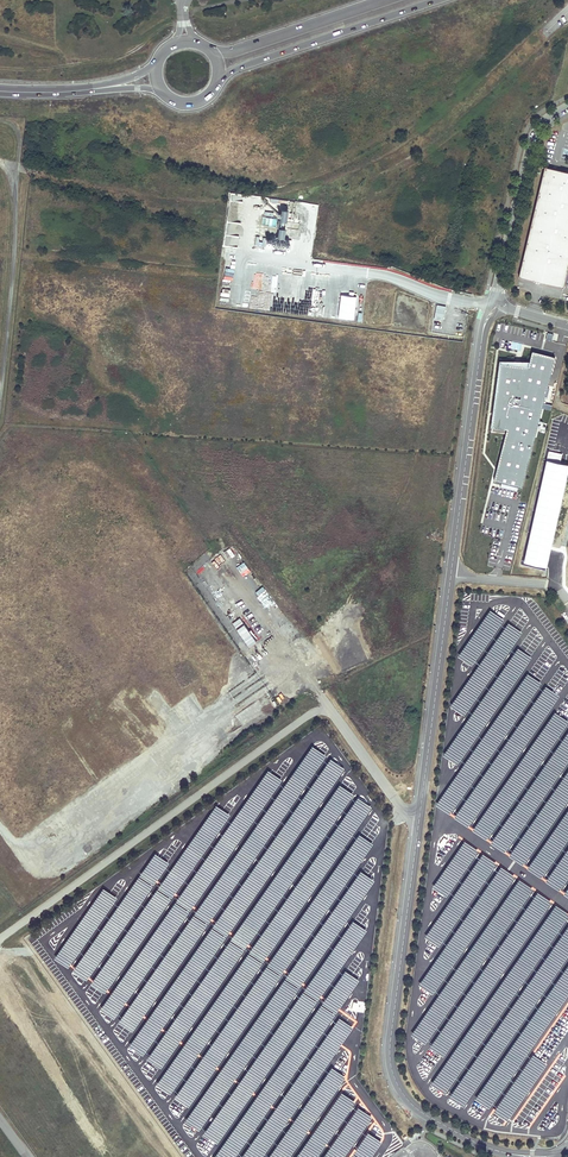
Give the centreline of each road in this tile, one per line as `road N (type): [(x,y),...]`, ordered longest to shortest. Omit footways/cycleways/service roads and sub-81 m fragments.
road 1 (unclassified): [(499,301),(483,334),(388,1051),(396,1084),(415,1107),(468,1137),(515,1152)]
road 2 (secondary): [(217,83),(237,67),(436,0)]
road 3 (unclassified): [(567,106),(531,142),(499,301)]
road 4 (track): [(0,69),(108,64),(175,24)]
road 5 (secondary): [(386,0),(237,51),(212,52)]

